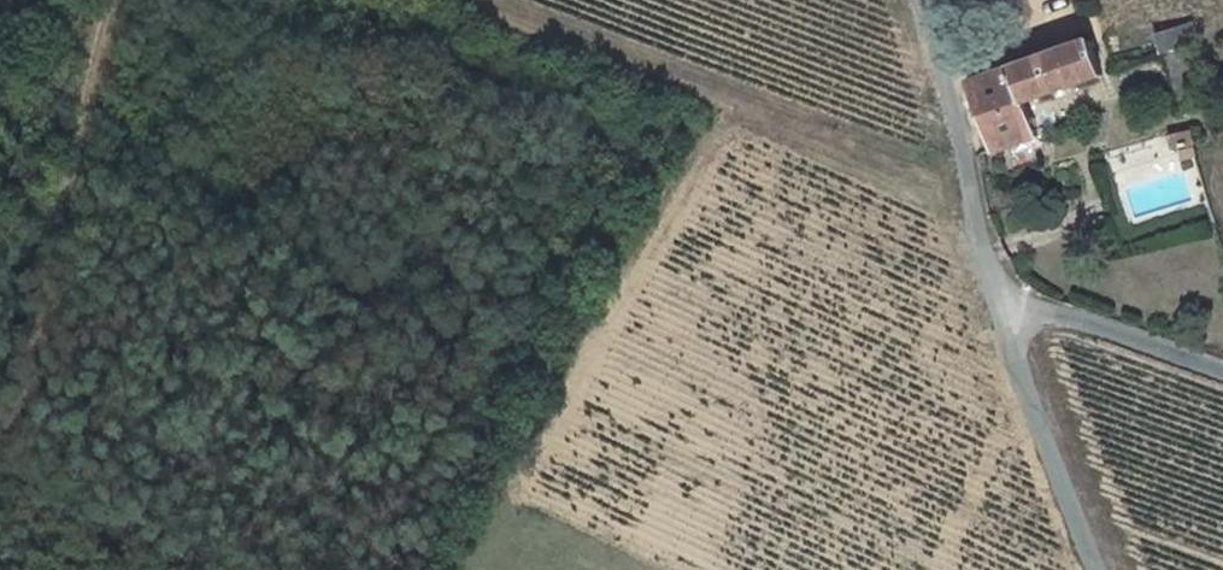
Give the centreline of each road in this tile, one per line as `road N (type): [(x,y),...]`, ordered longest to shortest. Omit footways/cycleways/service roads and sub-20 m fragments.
road 1 (track): [(486,0),(970,199)]
road 2 (track): [(0,416),(65,258),(118,0)]
road 3 (unclassified): [(998,306),(919,0)]
road 4 (unclassified): [(1102,569),(998,306)]
road 5 (unclassified): [(1222,370),(1101,327),(998,306)]

